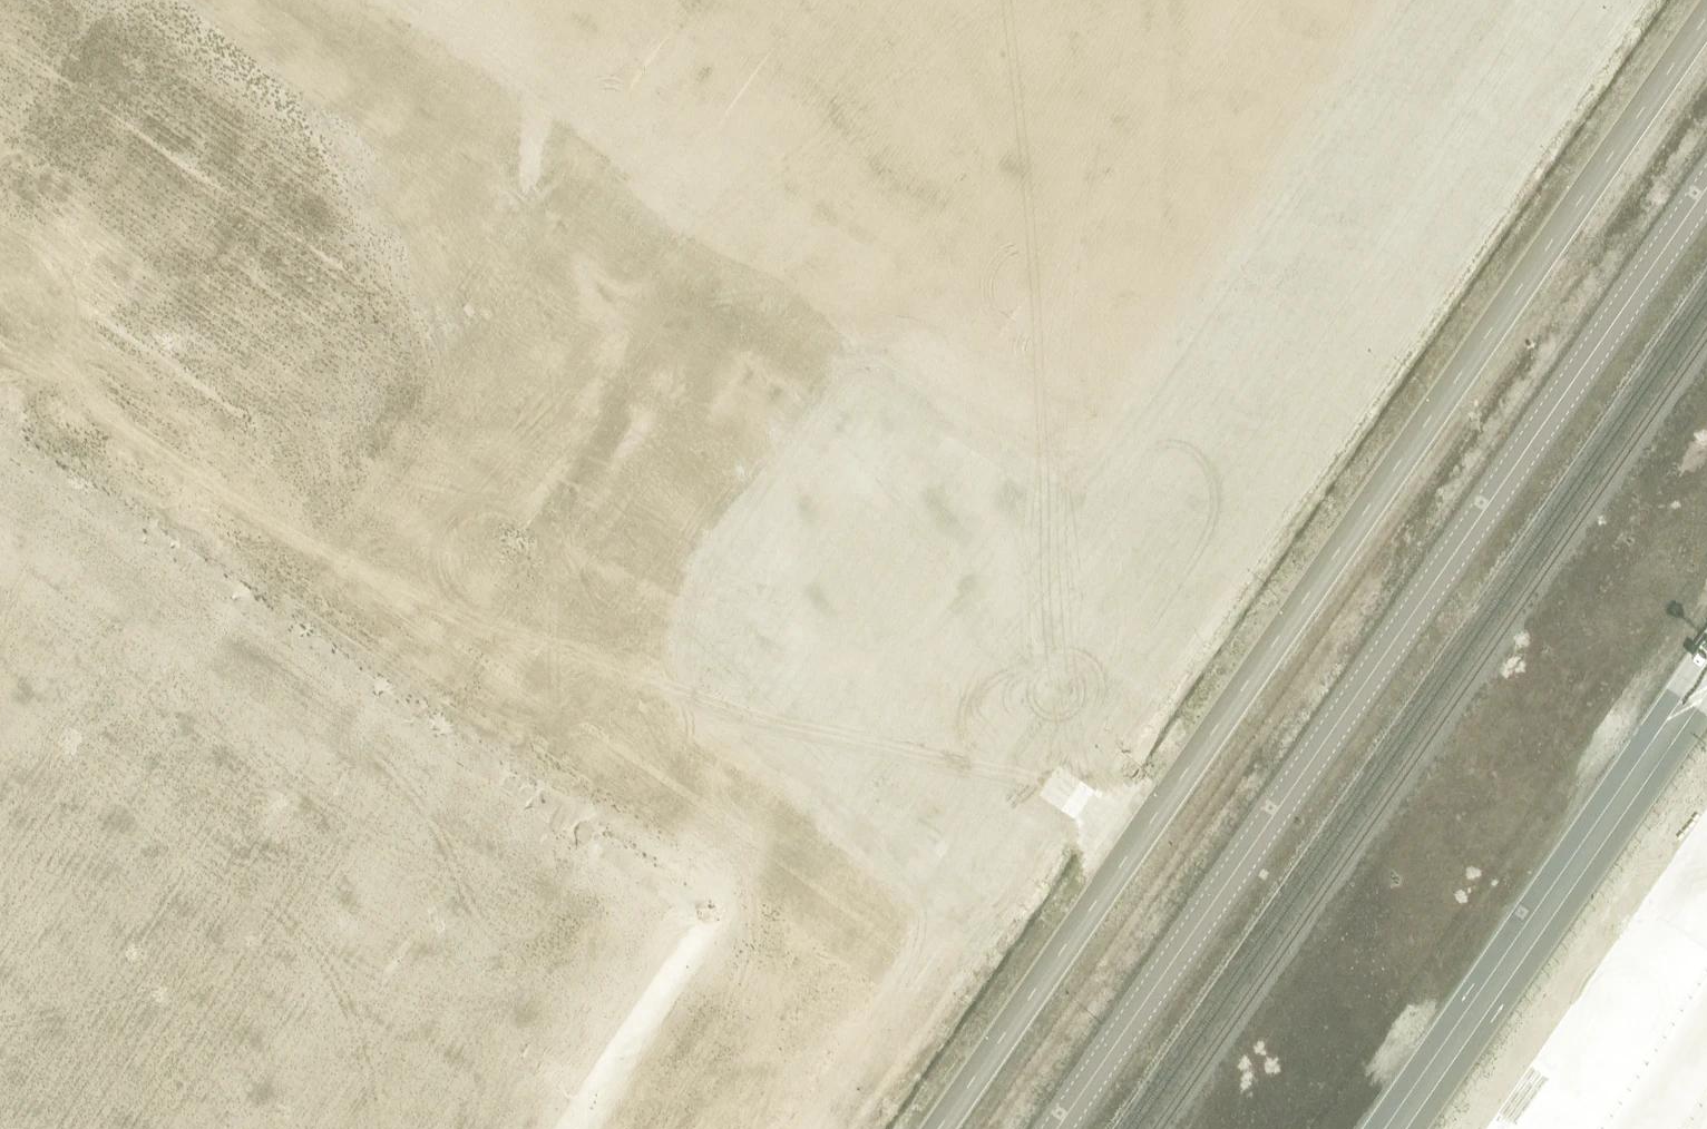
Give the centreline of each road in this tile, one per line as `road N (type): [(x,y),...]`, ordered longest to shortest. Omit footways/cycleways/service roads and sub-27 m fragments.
road 1 (unclassified): [(1706,17),(938,1128)]

